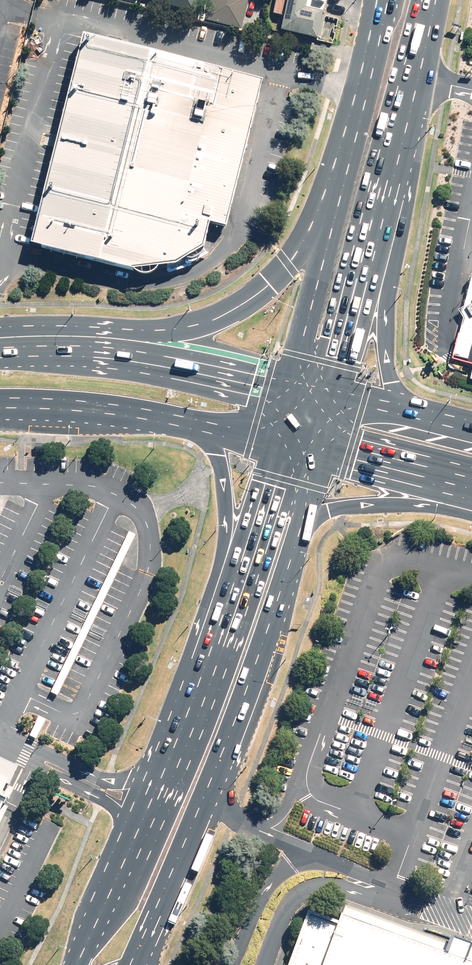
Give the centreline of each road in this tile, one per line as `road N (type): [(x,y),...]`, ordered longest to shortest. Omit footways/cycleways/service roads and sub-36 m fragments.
road 1 (primary): [(297,529),(230,731),(131,964)]
road 2 (primary): [(128,346),(266,281),(322,205),(364,96)]
road 3 (primary): [(413,76),(384,332),(405,402)]
road 4 (primary): [(75,964),(177,756),(208,662)]
road 5 (secondary): [(413,76),(342,385)]
road 6 (secondary): [(292,375),(364,96)]
road 7 (primary): [(208,662),(227,512),(215,452),(186,424)]
road 8 (primary): [(208,662),(270,438)]
road 9 (primary): [(186,424),(0,401)]
road 10 (primary): [(471,500),(339,506),(297,529)]
road 11 (primary): [(128,346),(292,375)]
road 12 (primary): [(471,481),(326,447)]
road 13 (primary): [(0,342),(128,346)]

